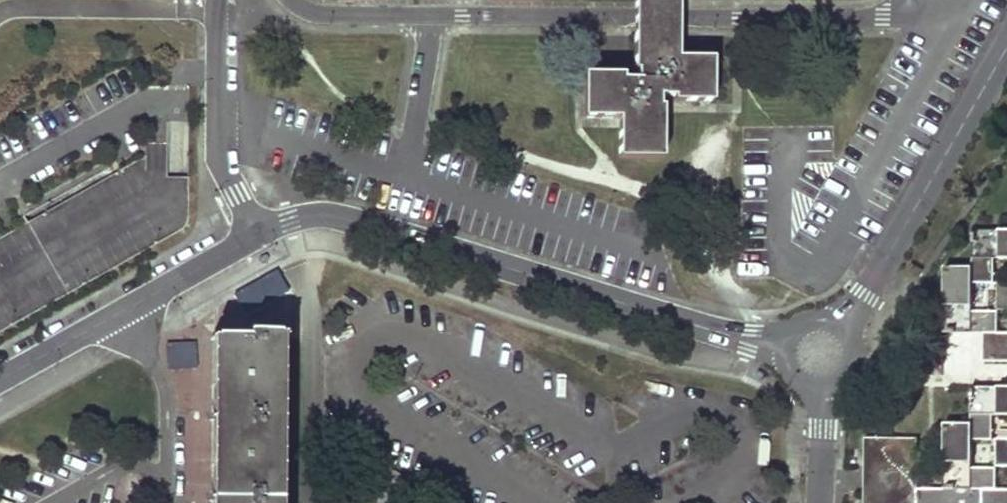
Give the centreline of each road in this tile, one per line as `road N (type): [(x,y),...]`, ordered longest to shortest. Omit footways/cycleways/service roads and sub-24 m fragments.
road 1 (residential): [(288,0),(325,16),(911,18)]
road 2 (residential): [(784,351),(366,221),(324,214),(259,236)]
road 3 (residential): [(996,65),(865,292),(836,322)]
road 4 (residential): [(225,0),(223,150),(259,236)]
road 5 (residential): [(167,502),(175,408),(167,368),(127,309)]
road 6 (residential): [(259,236),(127,309)]
road 7 (residential): [(127,309),(0,379)]

